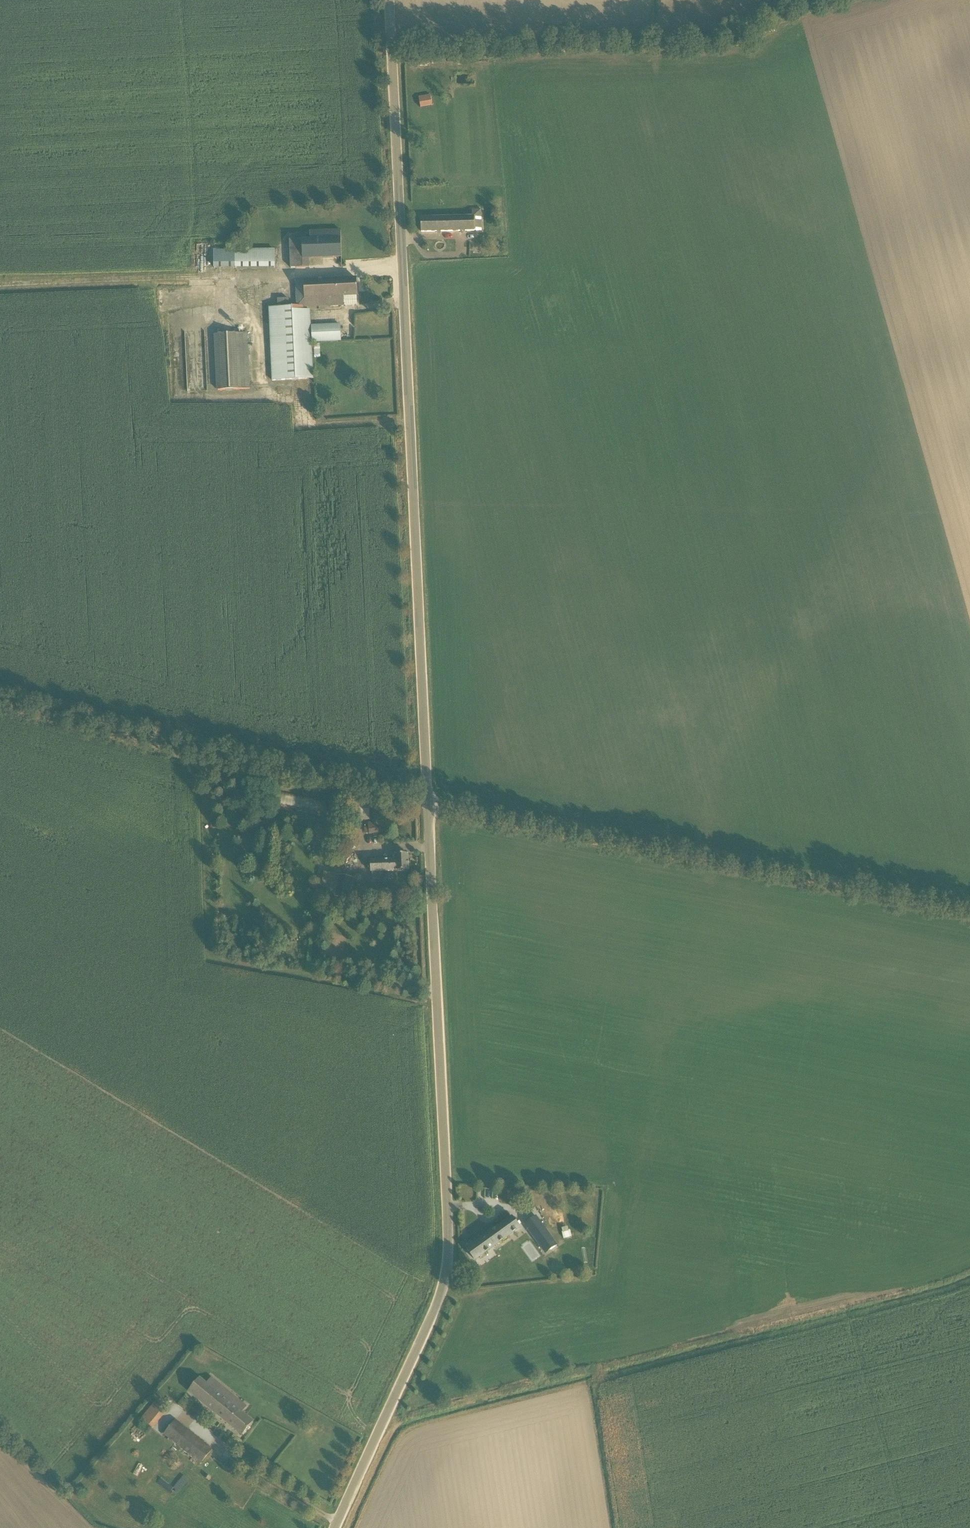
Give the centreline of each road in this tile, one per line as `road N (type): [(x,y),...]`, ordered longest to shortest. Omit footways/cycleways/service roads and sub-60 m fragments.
road 1 (tertiary): [(429,801),(392,0)]
road 2 (tertiary): [(339,1527),(447,1271),(429,801)]
road 3 (unclassified): [(429,801),(969,903)]
road 4 (track): [(174,279),(0,286)]

